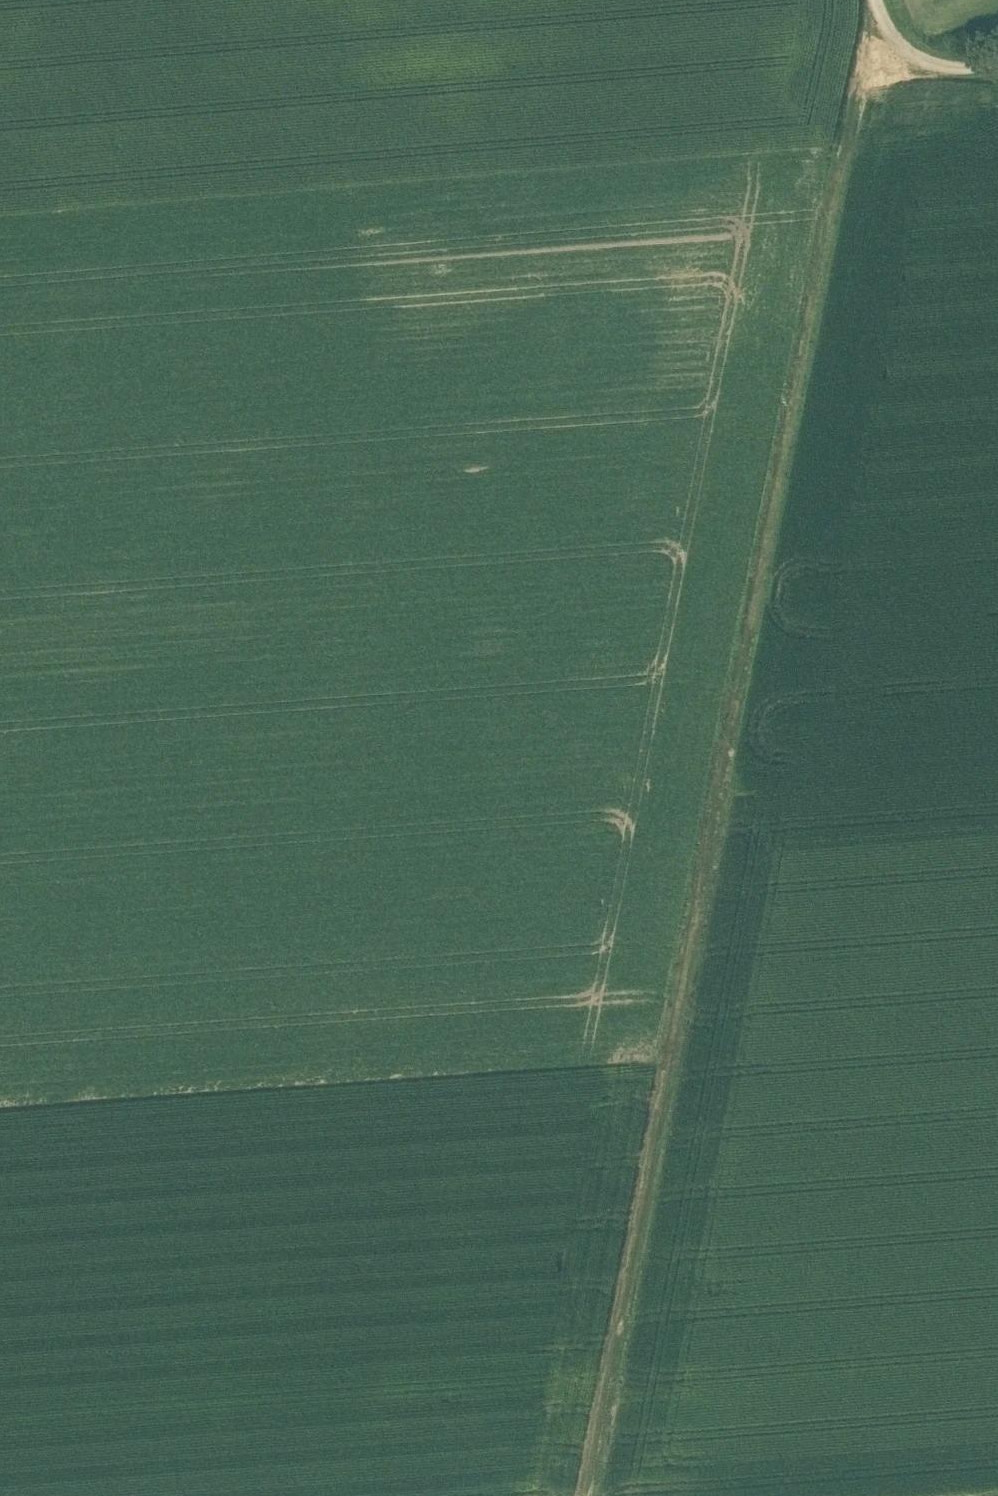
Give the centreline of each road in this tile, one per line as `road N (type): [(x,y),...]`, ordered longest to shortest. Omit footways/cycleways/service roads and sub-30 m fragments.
road 1 (track): [(893,28),(852,103),(589,1495)]
road 2 (track): [(997,45),(956,56),(925,48),(893,28),(883,0)]

